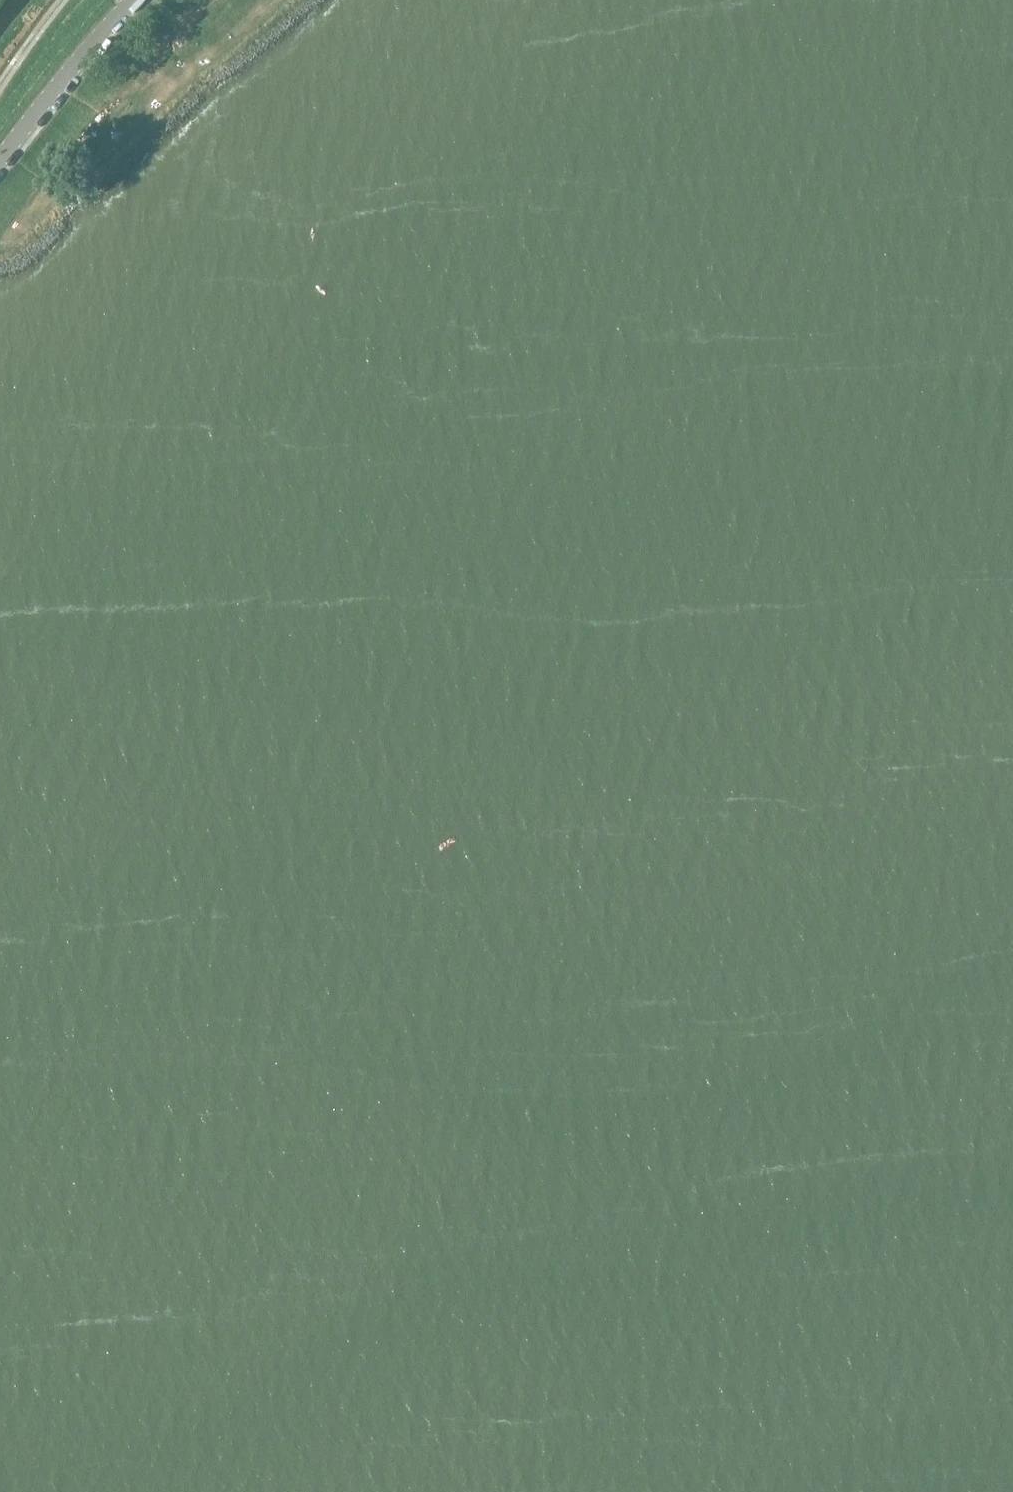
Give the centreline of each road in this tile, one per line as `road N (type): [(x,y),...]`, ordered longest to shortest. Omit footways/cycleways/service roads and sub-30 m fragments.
road 1 (tertiary): [(0,164),(136,0)]

